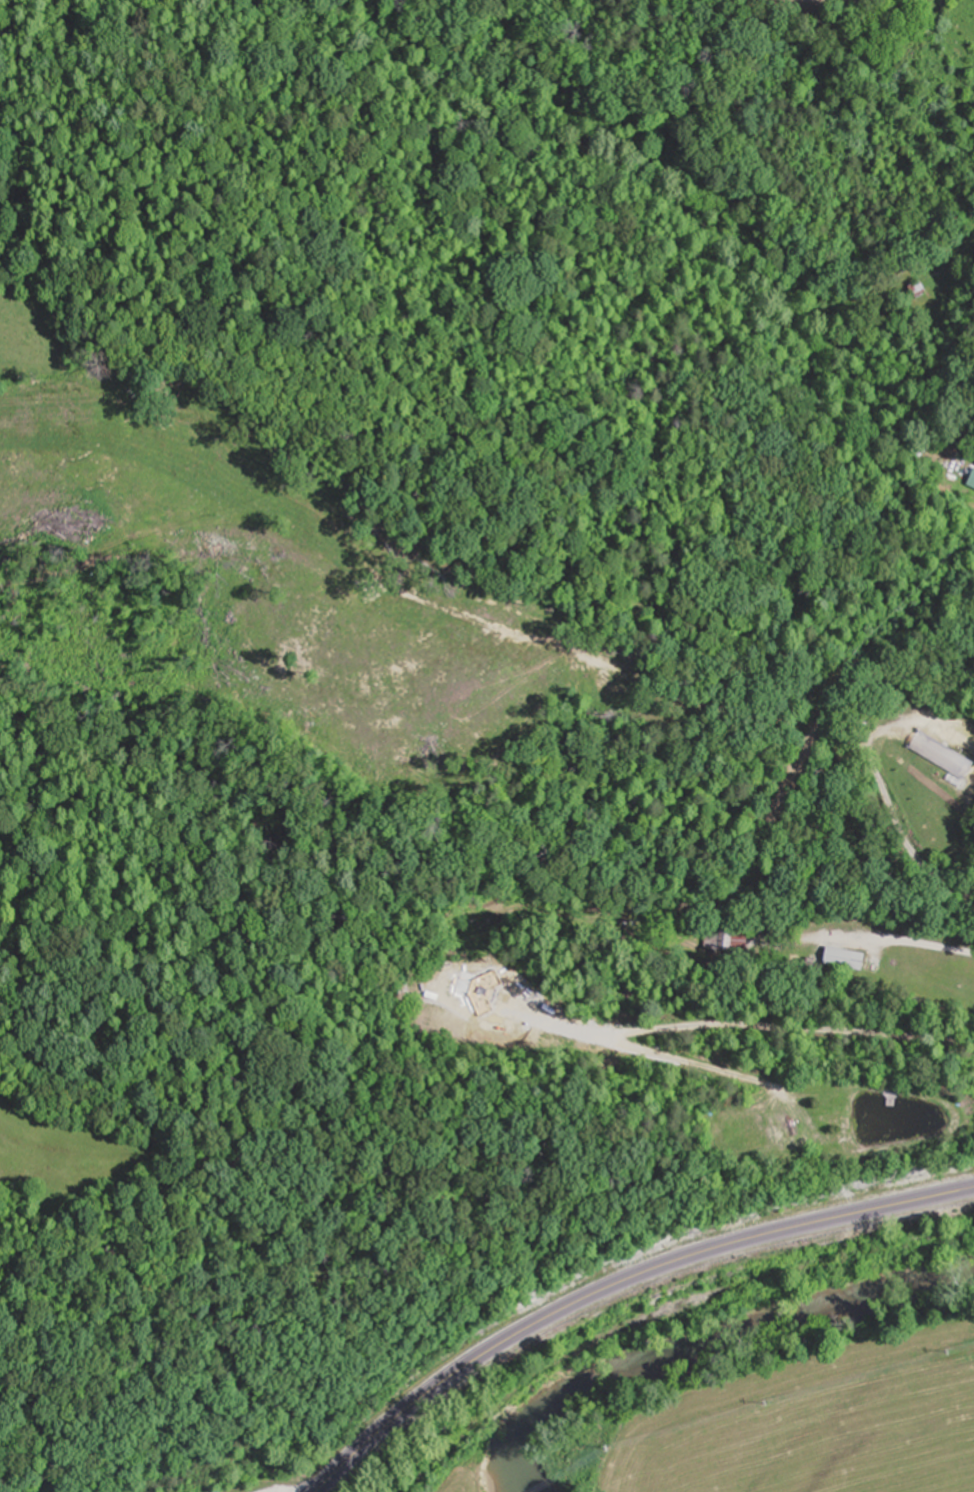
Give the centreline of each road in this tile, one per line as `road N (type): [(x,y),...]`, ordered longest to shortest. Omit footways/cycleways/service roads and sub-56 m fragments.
road 1 (primary): [(318,1491),(448,1380),(587,1298),(738,1243),(973,1189)]
road 2 (residential): [(973,194),(770,338),(739,453)]

